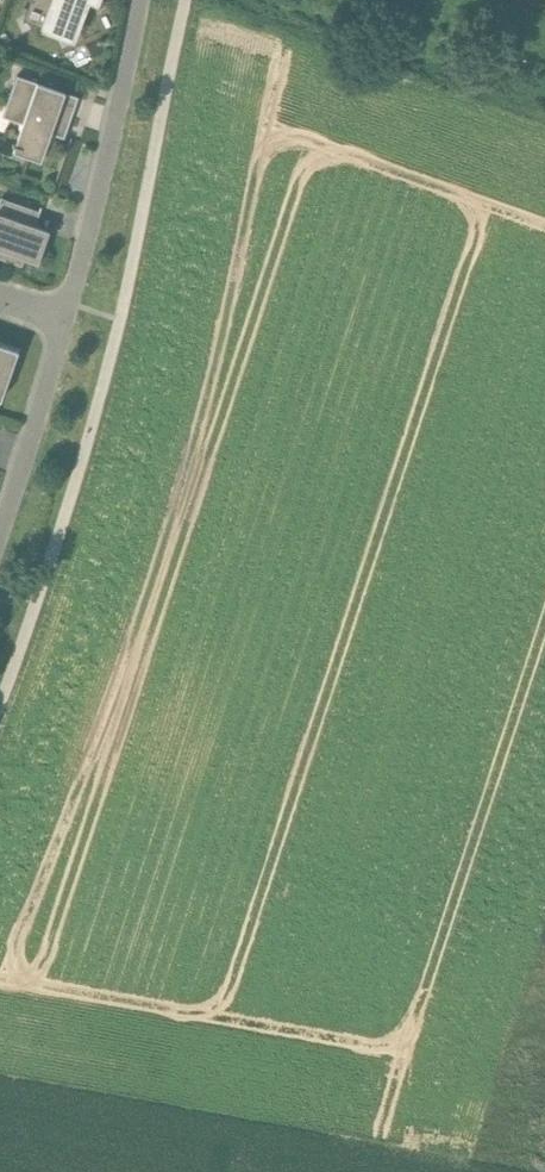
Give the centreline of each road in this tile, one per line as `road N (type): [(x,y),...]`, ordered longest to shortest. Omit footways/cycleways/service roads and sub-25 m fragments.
road 1 (residential): [(71,315),(145,0)]
road 2 (residential): [(0,536),(71,315)]

